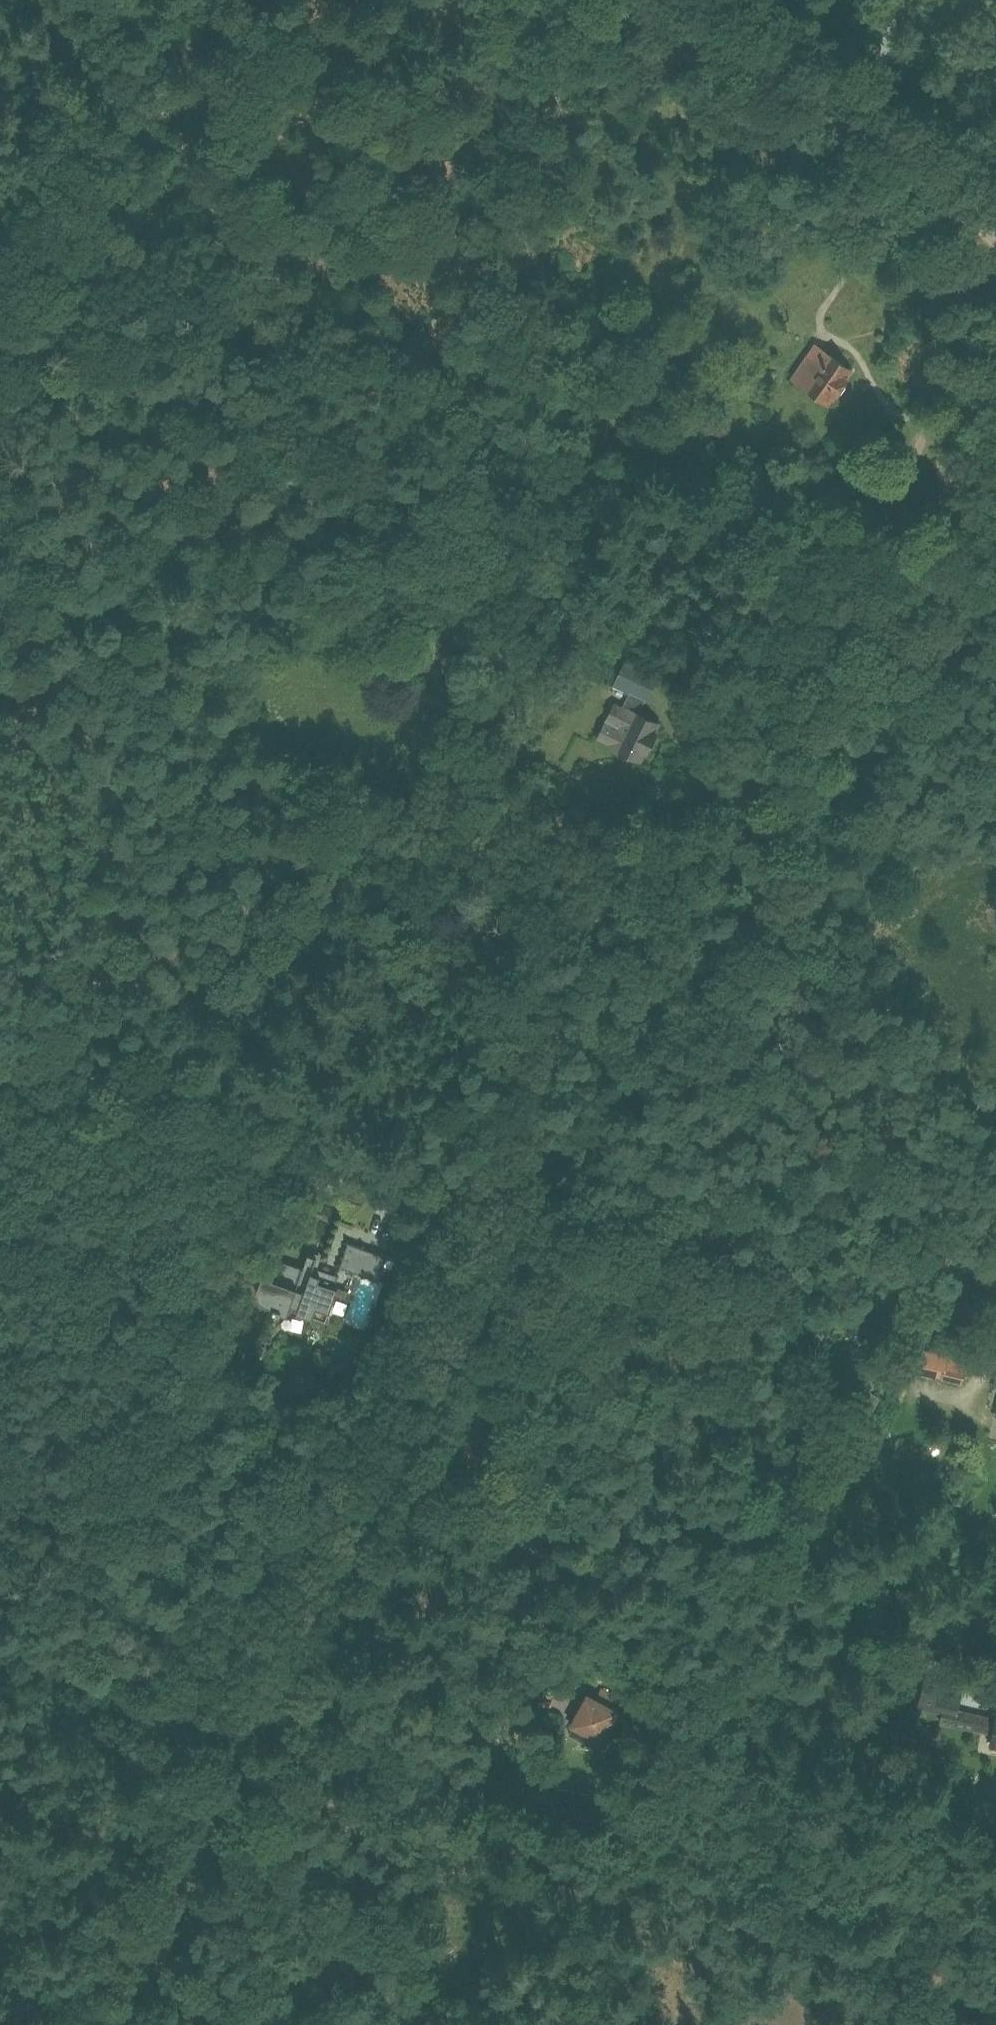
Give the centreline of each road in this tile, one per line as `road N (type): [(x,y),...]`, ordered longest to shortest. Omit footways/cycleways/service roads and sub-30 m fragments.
road 1 (track): [(0,1074),(393,1186),(486,1178),(521,1149),(781,781),(952,340),(995,282)]
road 2 (unclassified): [(995,1931),(0,1656)]
road 3 (track): [(0,461),(170,0)]
road 4 (track): [(995,231),(885,135),(789,69),(656,0)]
road 5 (track): [(936,184),(964,324)]

